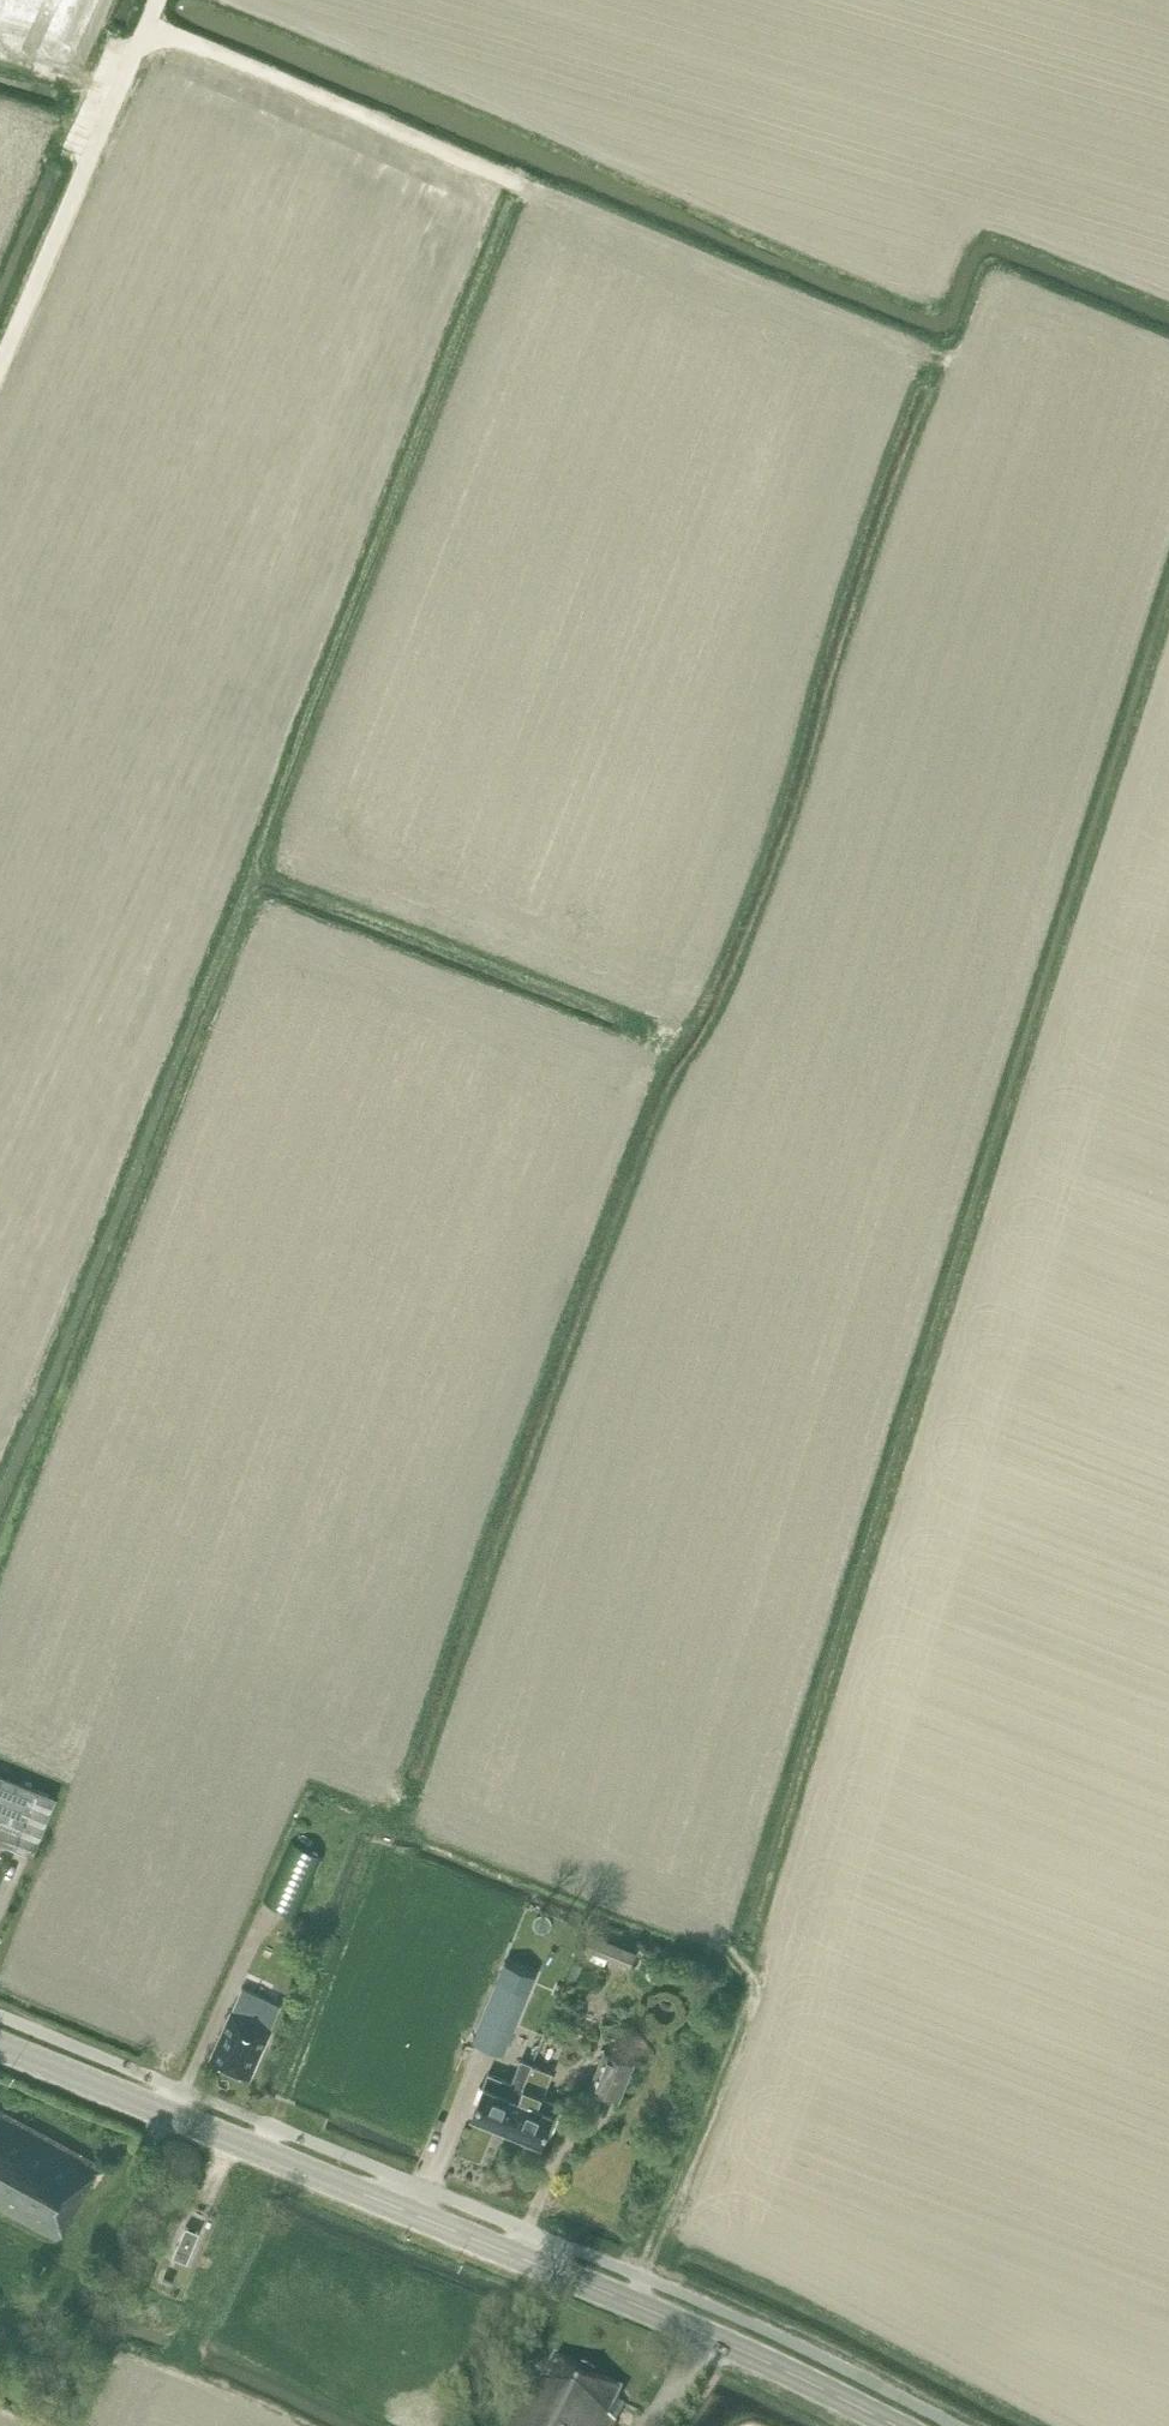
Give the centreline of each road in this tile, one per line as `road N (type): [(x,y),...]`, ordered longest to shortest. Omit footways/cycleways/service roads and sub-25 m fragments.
road 1 (secondary): [(896,2425),(647,2309),(0,2044)]
road 2 (track): [(149,21),(514,181)]
road 3 (track): [(0,353),(158,0)]

